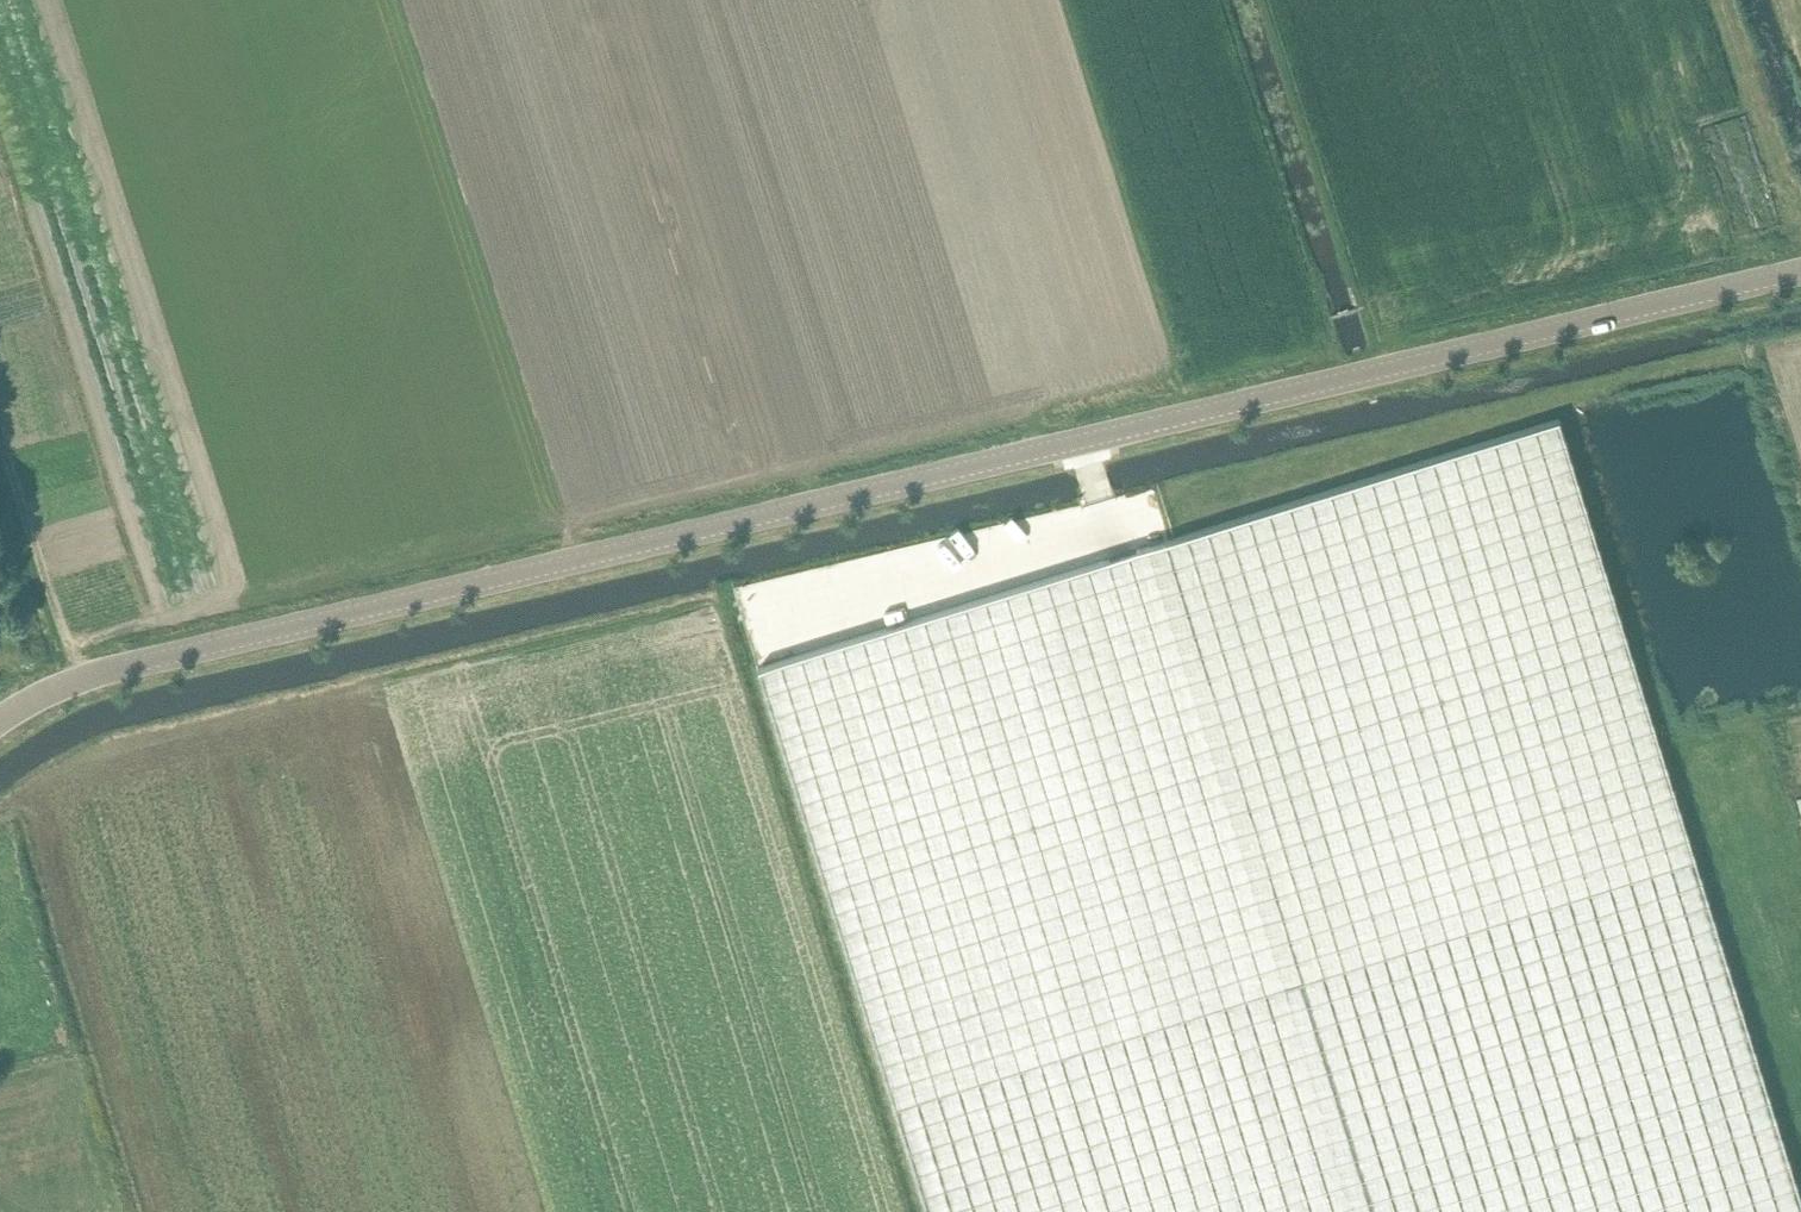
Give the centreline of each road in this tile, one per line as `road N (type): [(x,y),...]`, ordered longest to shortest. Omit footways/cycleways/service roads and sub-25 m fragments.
road 1 (unclassified): [(0,720),(104,672),(1800,272)]

